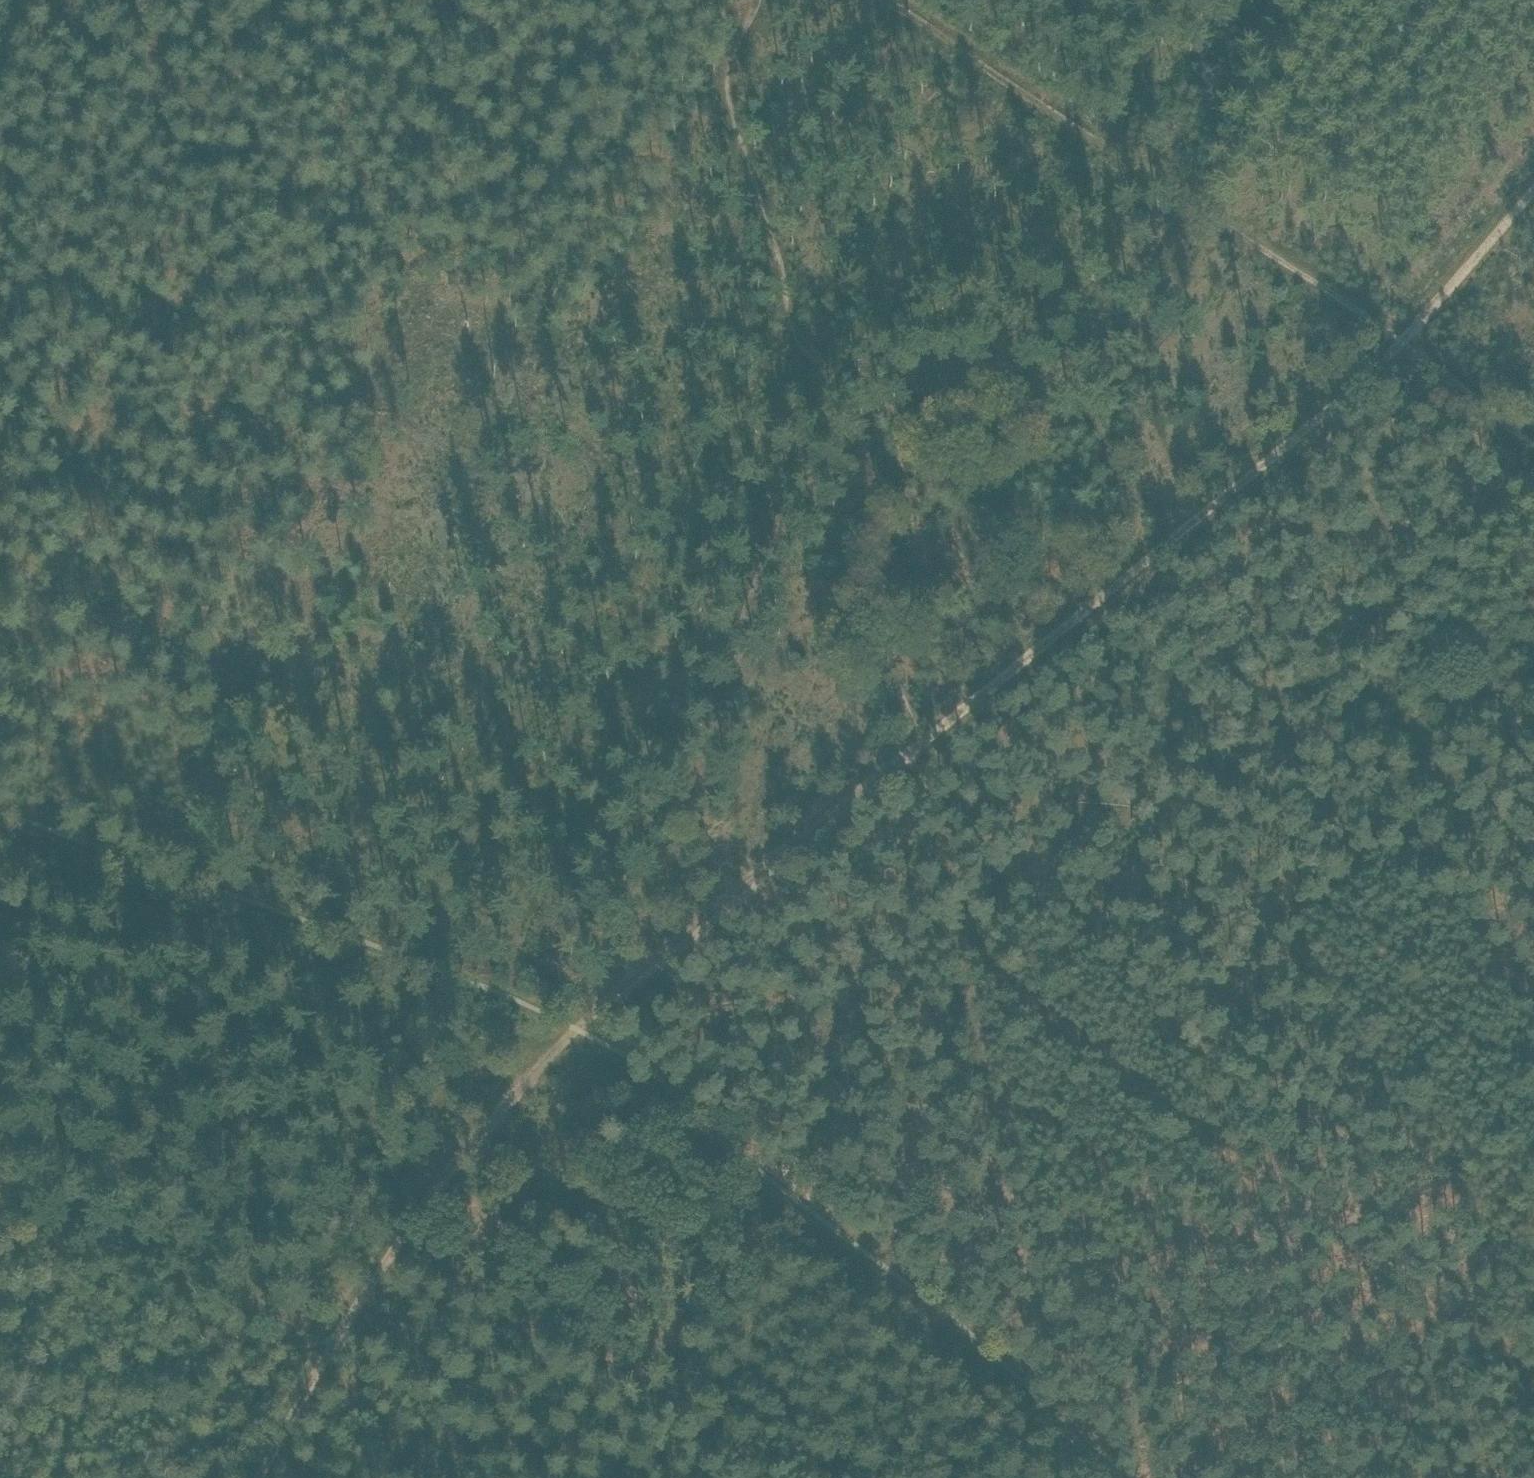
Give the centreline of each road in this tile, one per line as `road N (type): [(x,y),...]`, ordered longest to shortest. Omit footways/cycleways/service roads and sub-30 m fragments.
road 1 (track): [(755,0),(728,55),(723,95),(795,324),(863,443),(915,745),(944,768),(982,859),(968,928),(984,1050),(1028,1186),(1031,1250)]
road 2 (track): [(569,1030),(754,887),(1407,344)]
road 3 (track): [(335,1344),(421,1213),(569,1030)]
road 4 (track): [(1244,1477),(1533,1267)]
road 5 (track): [(1533,192),(1407,344)]
road 6 (track): [(1407,344),(1533,448)]
road 7 (track): [(259,1477),(335,1344)]
road 8 (track): [(1031,1250),(1034,1395)]

